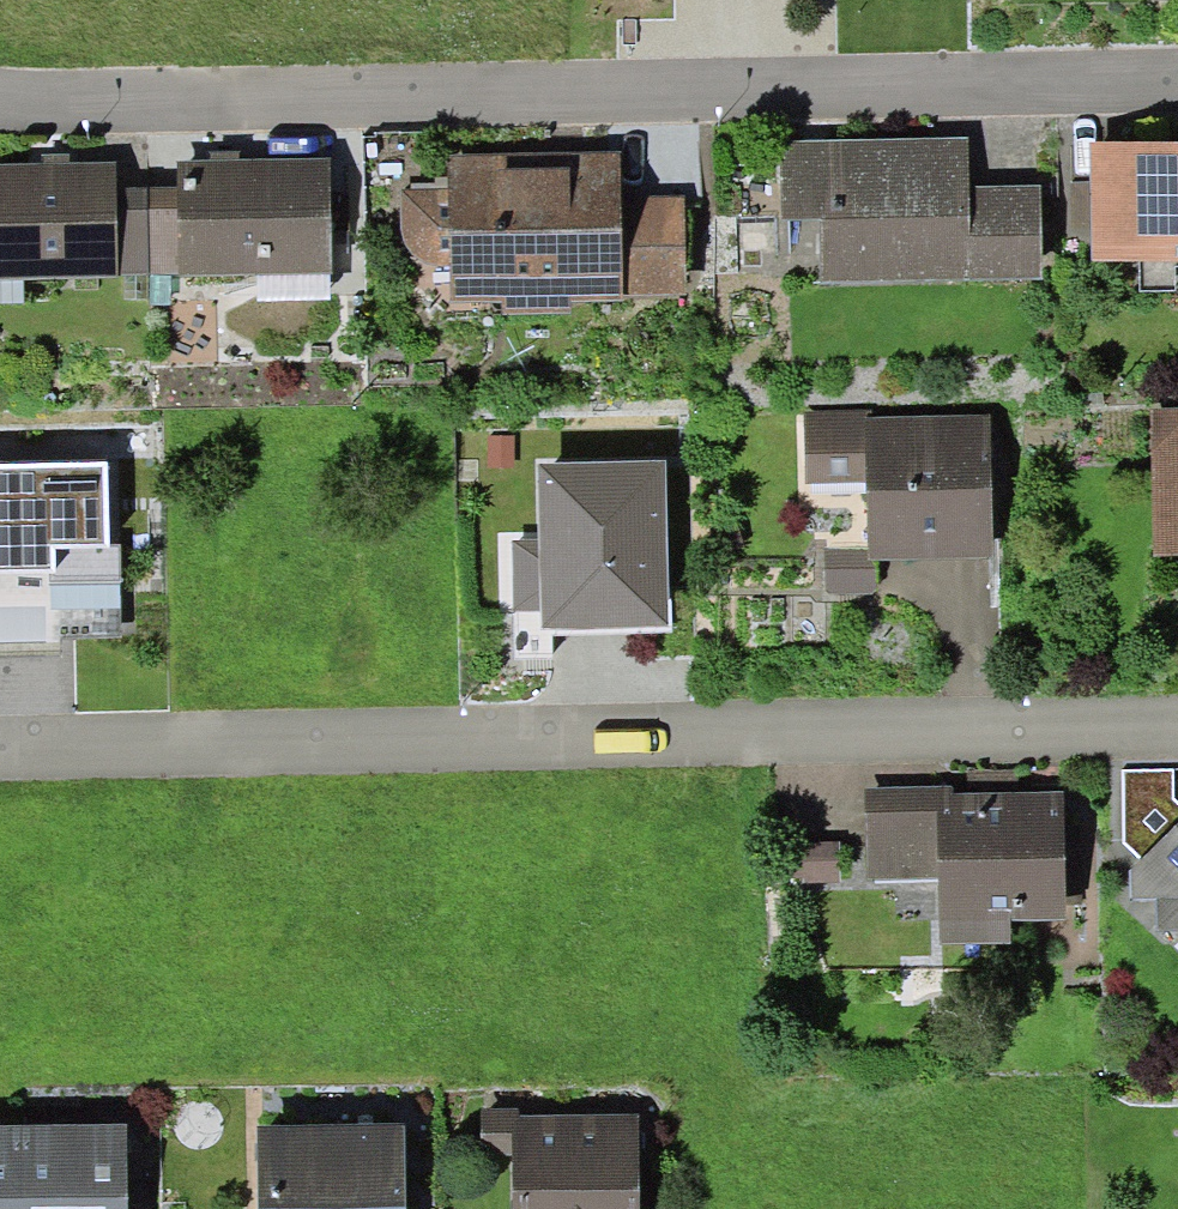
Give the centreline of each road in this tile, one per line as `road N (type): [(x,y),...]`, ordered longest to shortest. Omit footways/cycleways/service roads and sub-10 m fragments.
road 1 (residential): [(0,749),(1177,726)]
road 2 (residential): [(1177,82),(0,99)]

